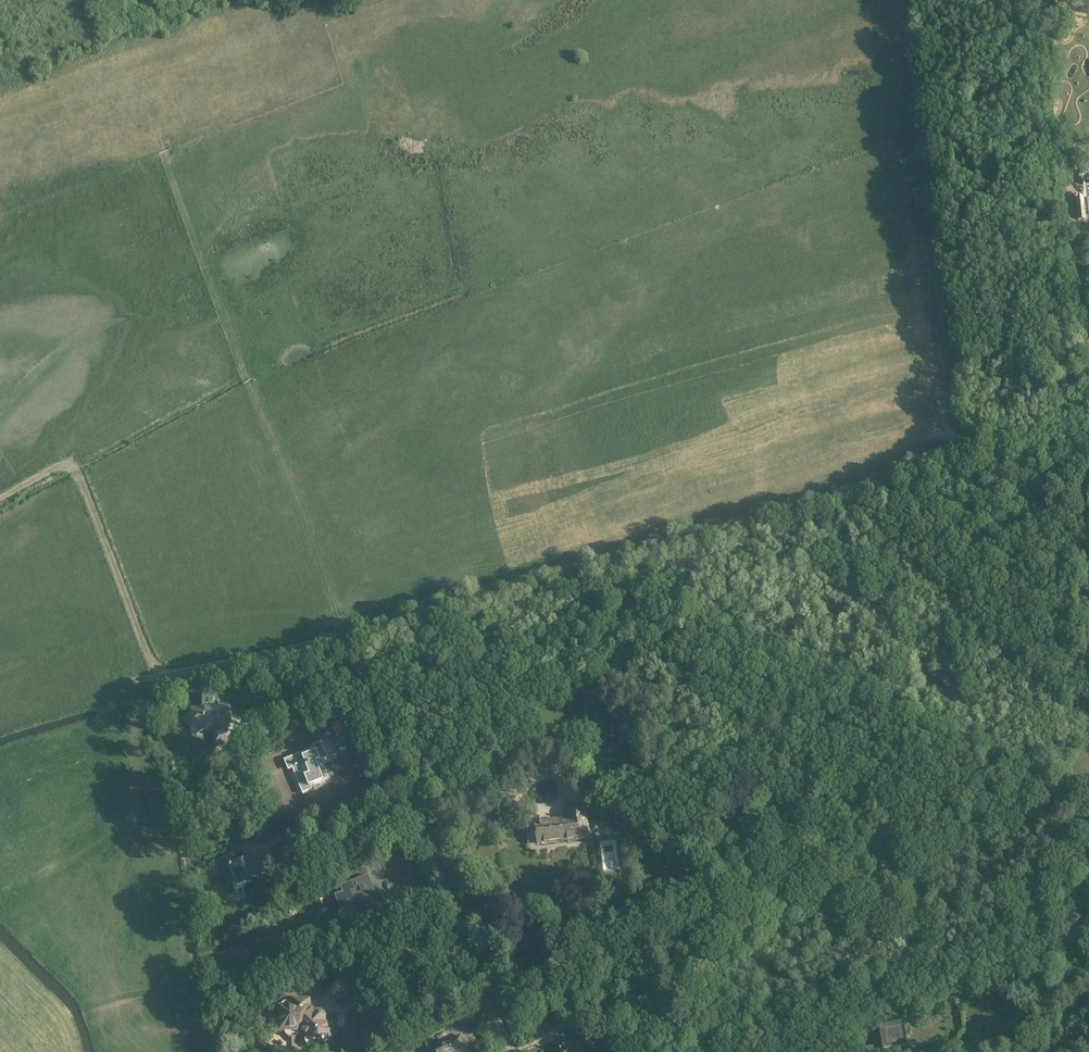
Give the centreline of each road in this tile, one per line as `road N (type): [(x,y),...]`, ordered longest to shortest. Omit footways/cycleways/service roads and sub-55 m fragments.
road 1 (unclassified): [(513,1051),(391,744),(371,677),(377,657),(627,572),(883,509),(1088,401)]
road 2 (track): [(152,127),(345,641)]
road 3 (track): [(1088,728),(1008,835),(939,869),(793,909),(752,942),(693,1011),(692,1051)]
road 4 (track): [(0,501),(69,465),(159,672),(353,639),(371,677)]
road 5 (track): [(1088,893),(788,1006),(727,1051)]
road 6 (track): [(46,0),(28,22),(25,85),(152,127),(221,10),(219,0)]
road 7 (track): [(788,475),(937,433),(988,447)]
road 8 (track): [(971,1051),(1001,1045),(1088,995)]
road 9 (track): [(541,807),(510,796),(423,827)]

